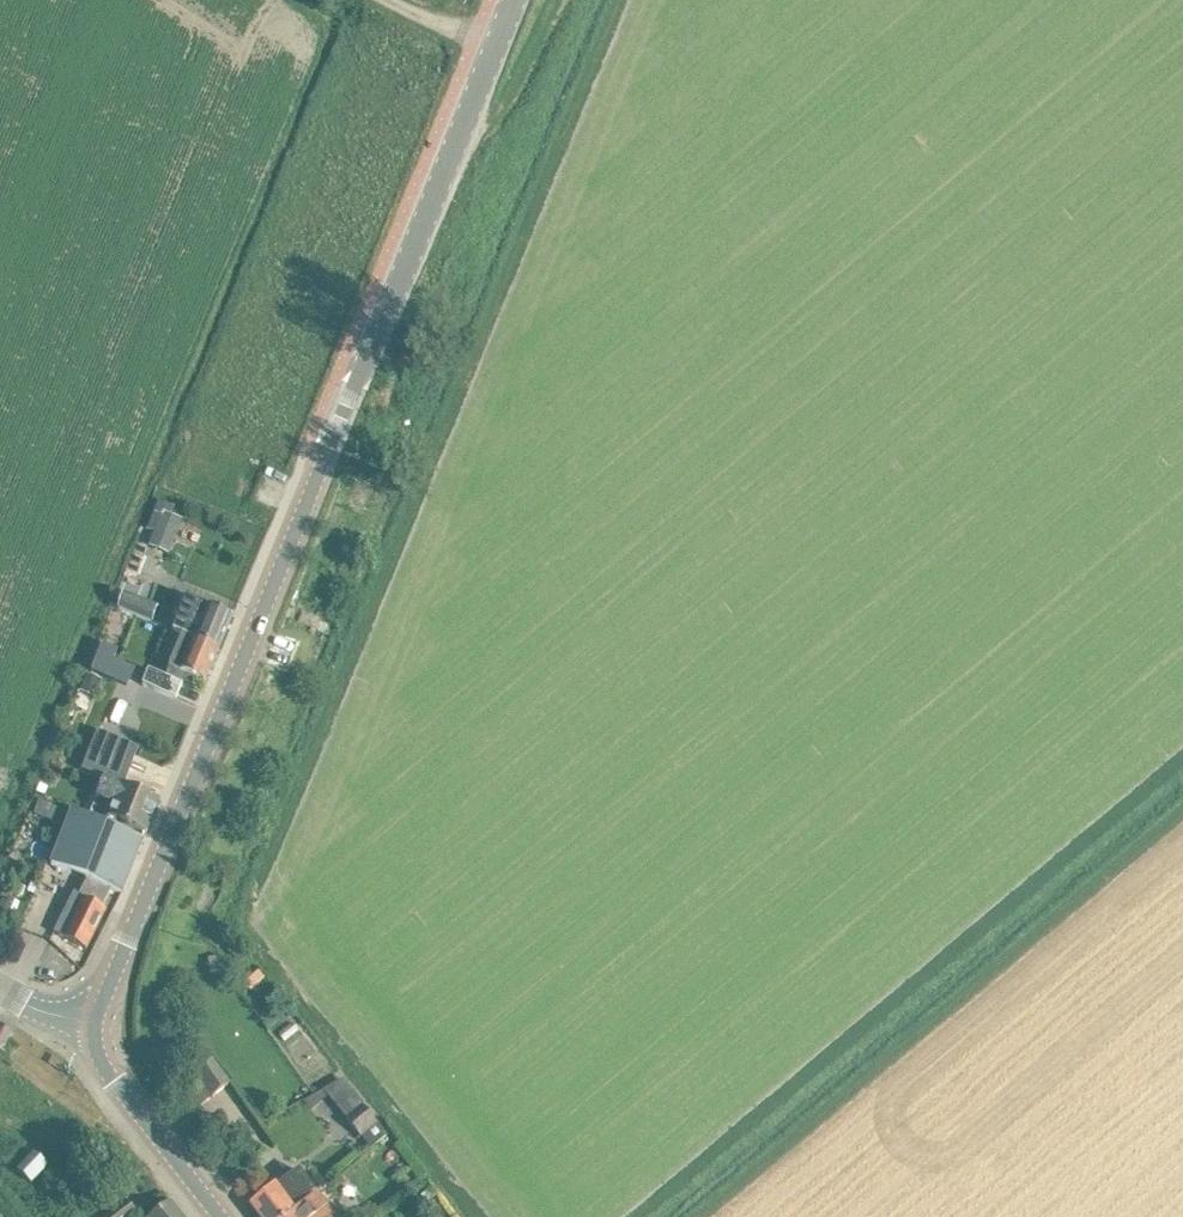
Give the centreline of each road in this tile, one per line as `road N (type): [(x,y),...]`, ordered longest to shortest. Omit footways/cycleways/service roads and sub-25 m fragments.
road 1 (secondary): [(94,1024),(513,0)]
road 2 (secondary): [(219,1216),(118,1089),(94,1024)]

